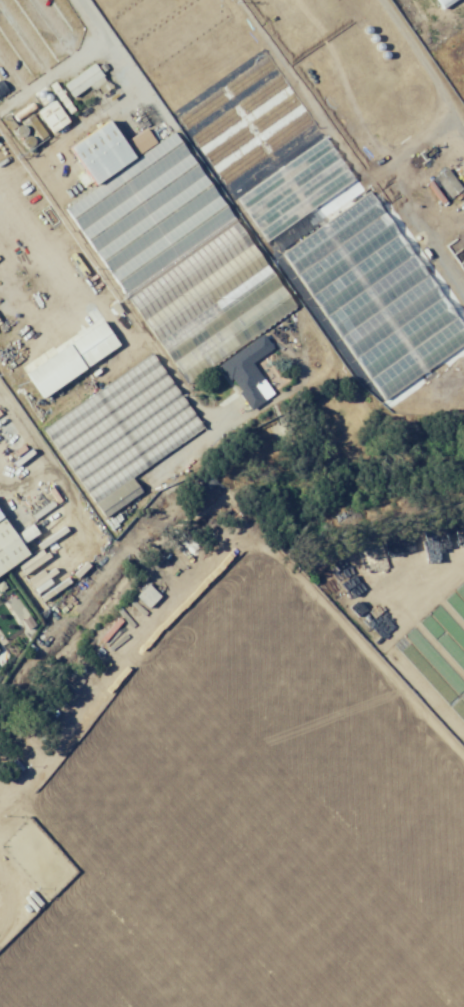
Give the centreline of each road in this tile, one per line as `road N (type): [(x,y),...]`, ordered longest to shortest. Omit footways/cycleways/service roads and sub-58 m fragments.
road 1 (track): [(326,1006),(95,769),(275,636),(412,567),(463,557)]

